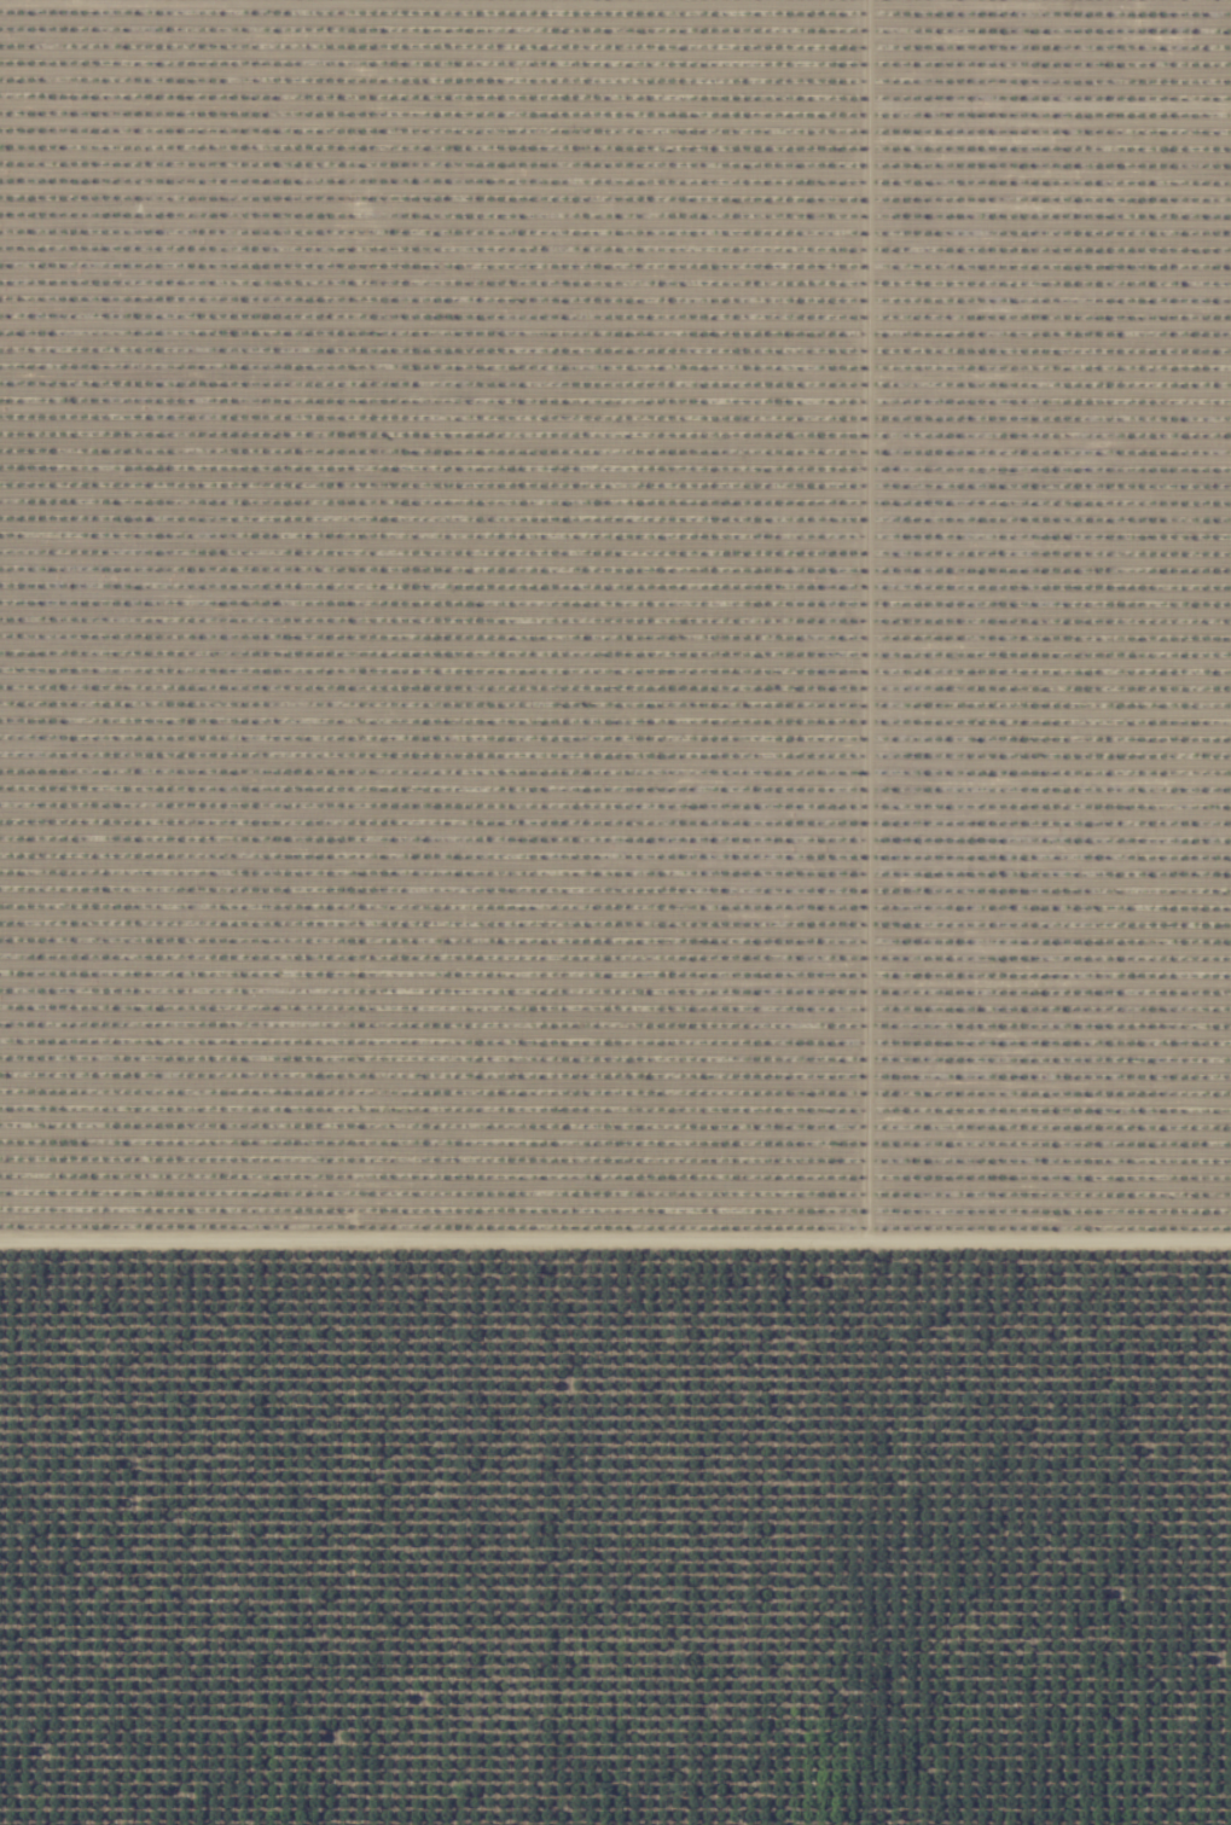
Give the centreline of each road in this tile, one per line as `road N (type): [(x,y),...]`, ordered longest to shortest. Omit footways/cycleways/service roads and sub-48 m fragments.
road 1 (residential): [(1230,1244),(0,1256)]

